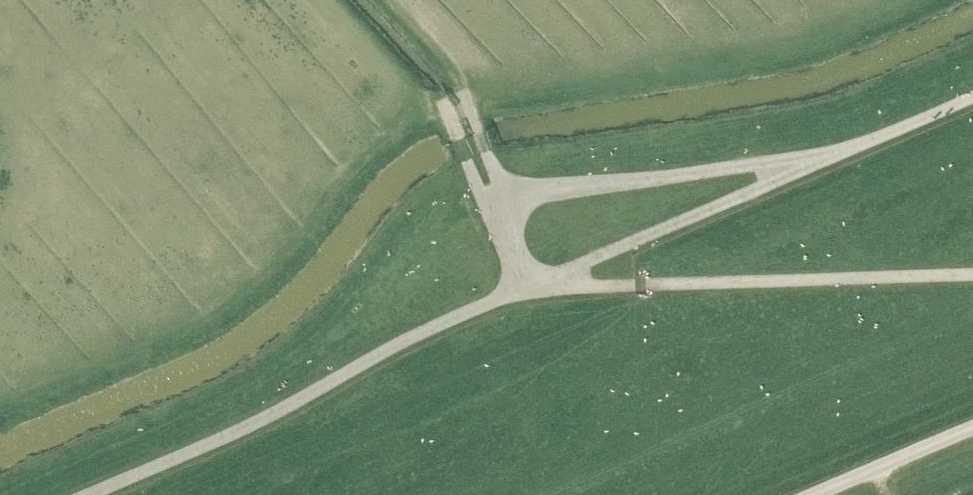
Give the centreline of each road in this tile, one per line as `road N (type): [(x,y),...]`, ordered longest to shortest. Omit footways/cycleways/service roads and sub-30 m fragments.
road 1 (track): [(327,0),(381,62),(441,102),(478,188),(501,204),(498,175),(447,58),(385,0)]
road 2 (unclassified): [(809,494),(972,428)]

